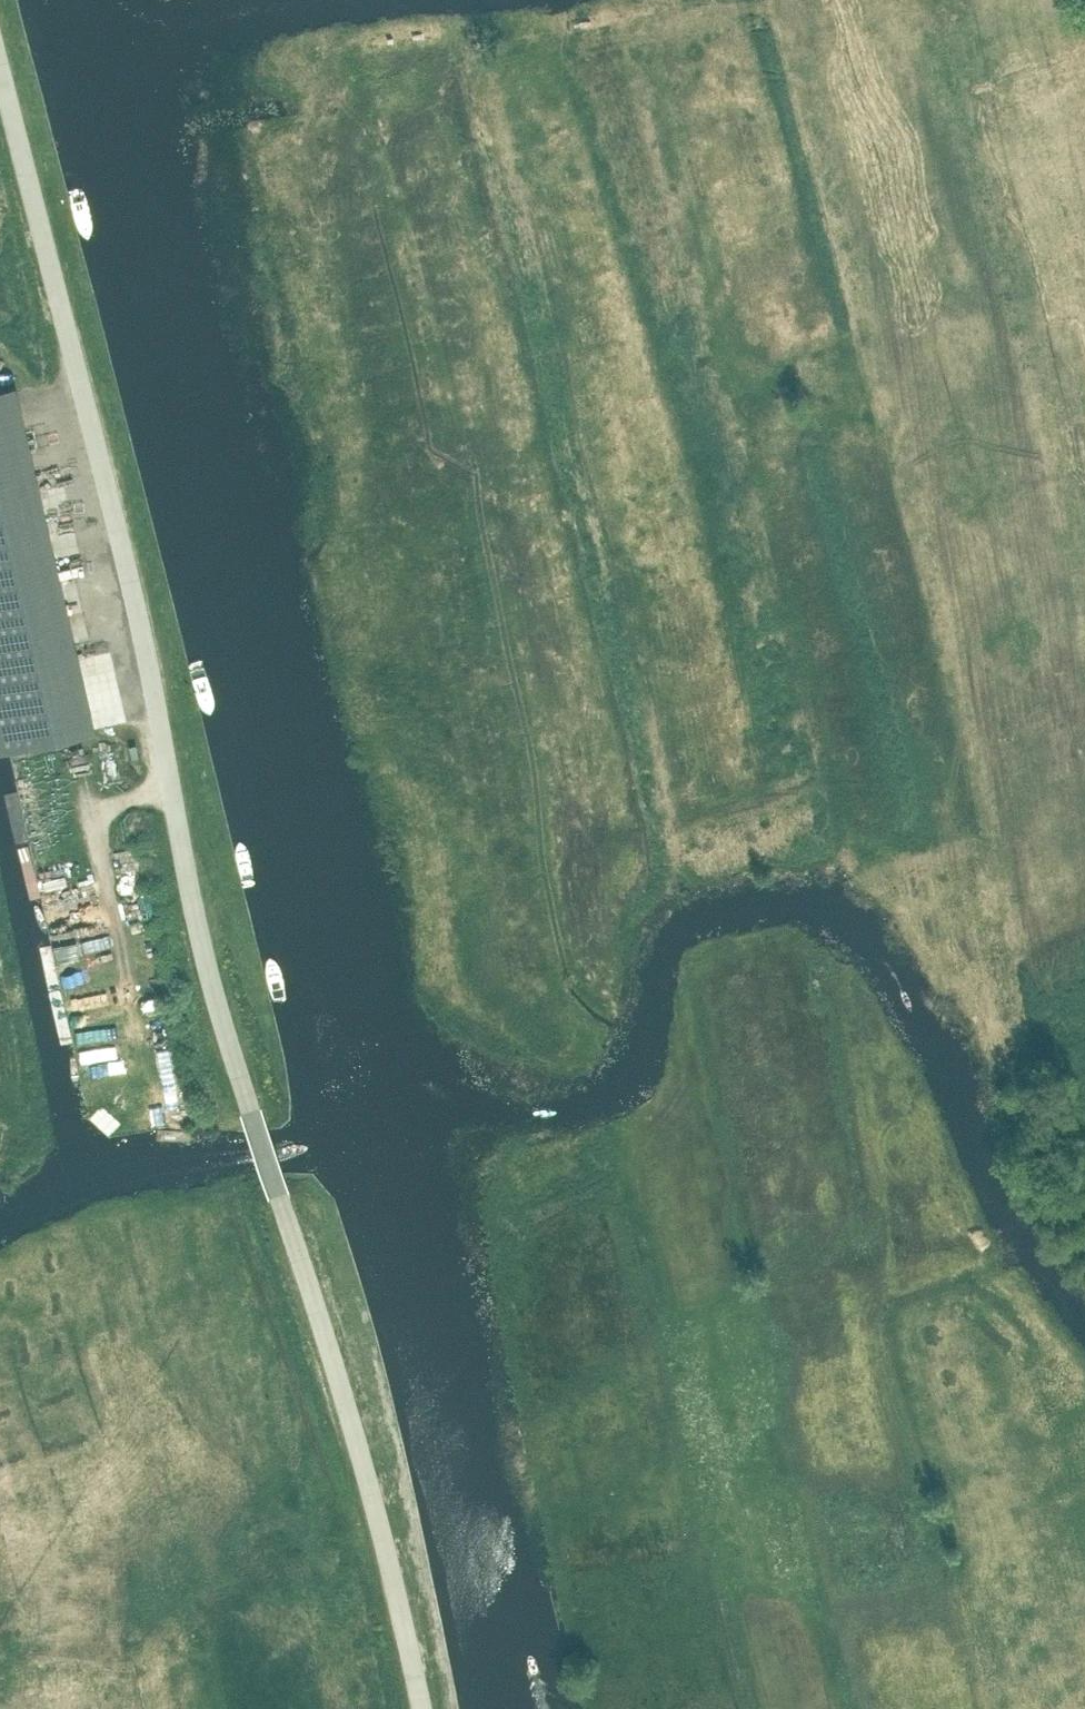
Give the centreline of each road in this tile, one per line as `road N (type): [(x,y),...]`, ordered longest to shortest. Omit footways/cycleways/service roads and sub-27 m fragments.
road 1 (tertiary): [(421,1708),(351,1424),(208,971),(141,630),(0,69)]

